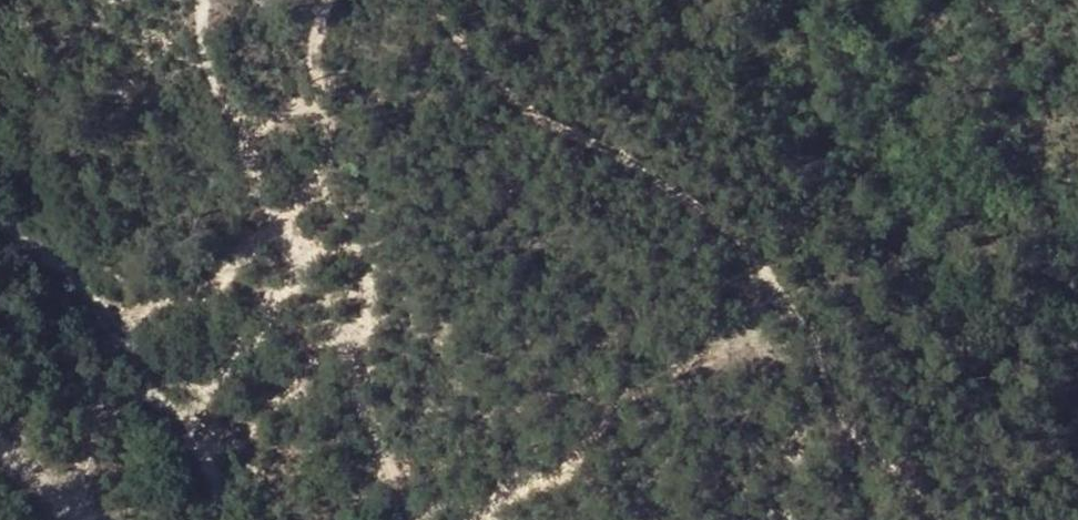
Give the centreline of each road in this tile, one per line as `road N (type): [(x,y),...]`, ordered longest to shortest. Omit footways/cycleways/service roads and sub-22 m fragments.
road 1 (track): [(936,519),(906,478),(852,427),(786,292),(728,224),(517,109),(427,0)]
road 2 (track): [(204,0),(215,90),(421,519)]
road 3 (track): [(109,328),(215,281),(281,228),(317,170),(327,131),(316,49),(327,0)]
road 4 (track): [(786,292),(616,400),(565,466),(512,479),(470,519)]
road 5 (track): [(64,499),(109,328),(77,285),(0,232)]
road 6 (track): [(309,519),(205,396),(179,387),(129,401),(85,430)]

